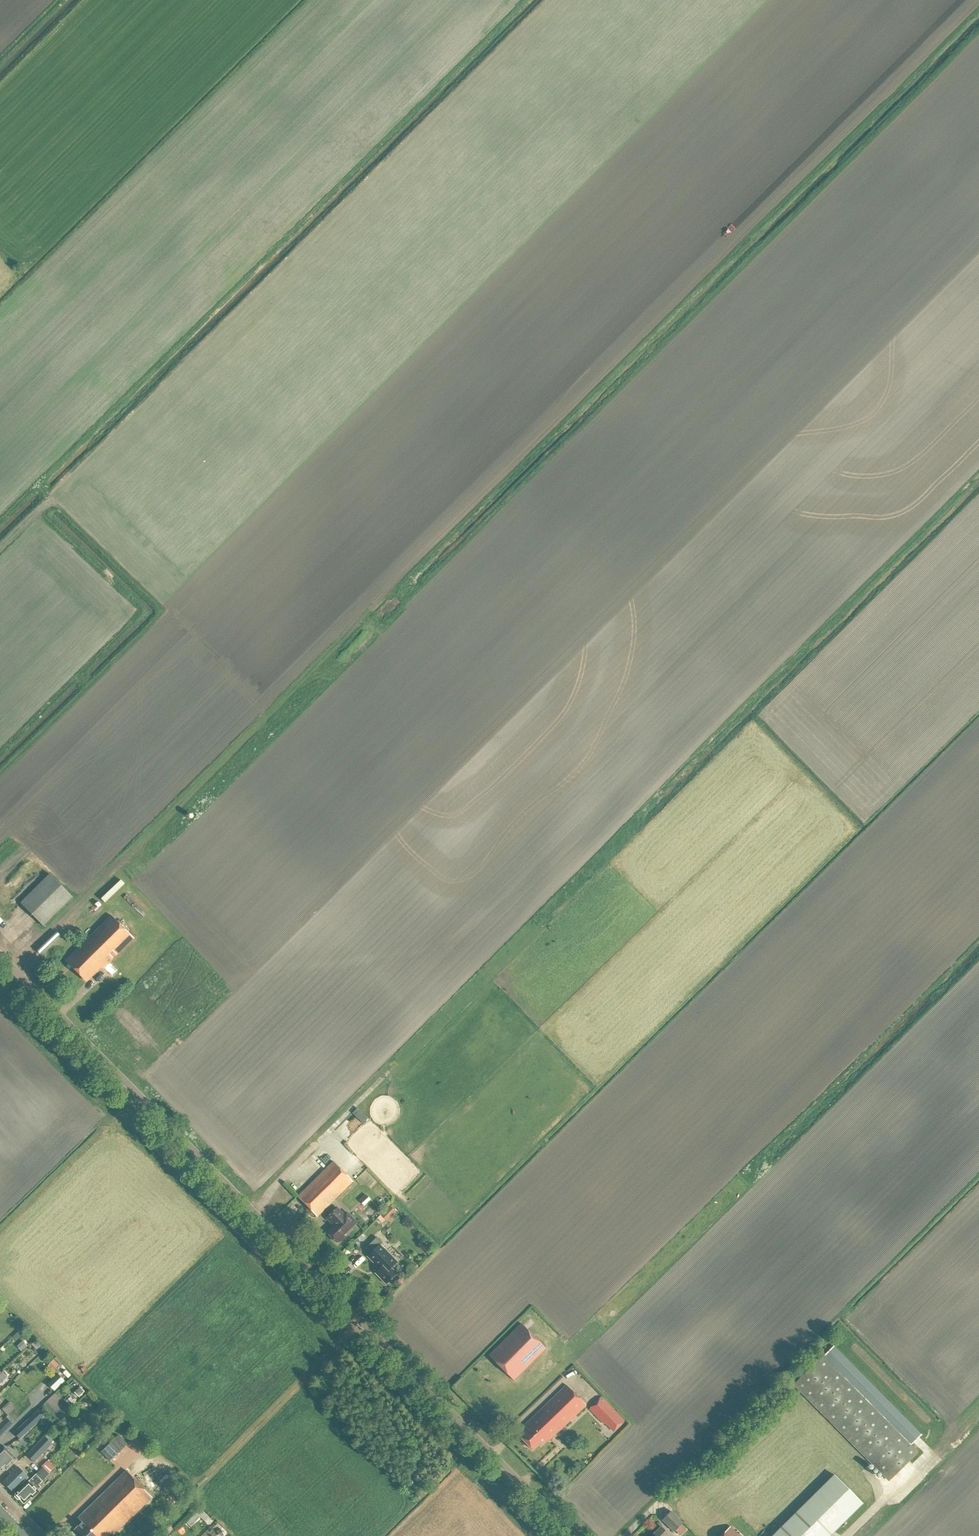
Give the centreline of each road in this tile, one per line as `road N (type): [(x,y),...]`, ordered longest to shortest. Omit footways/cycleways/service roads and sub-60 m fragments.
road 1 (residential): [(573,1535),(0,956)]

